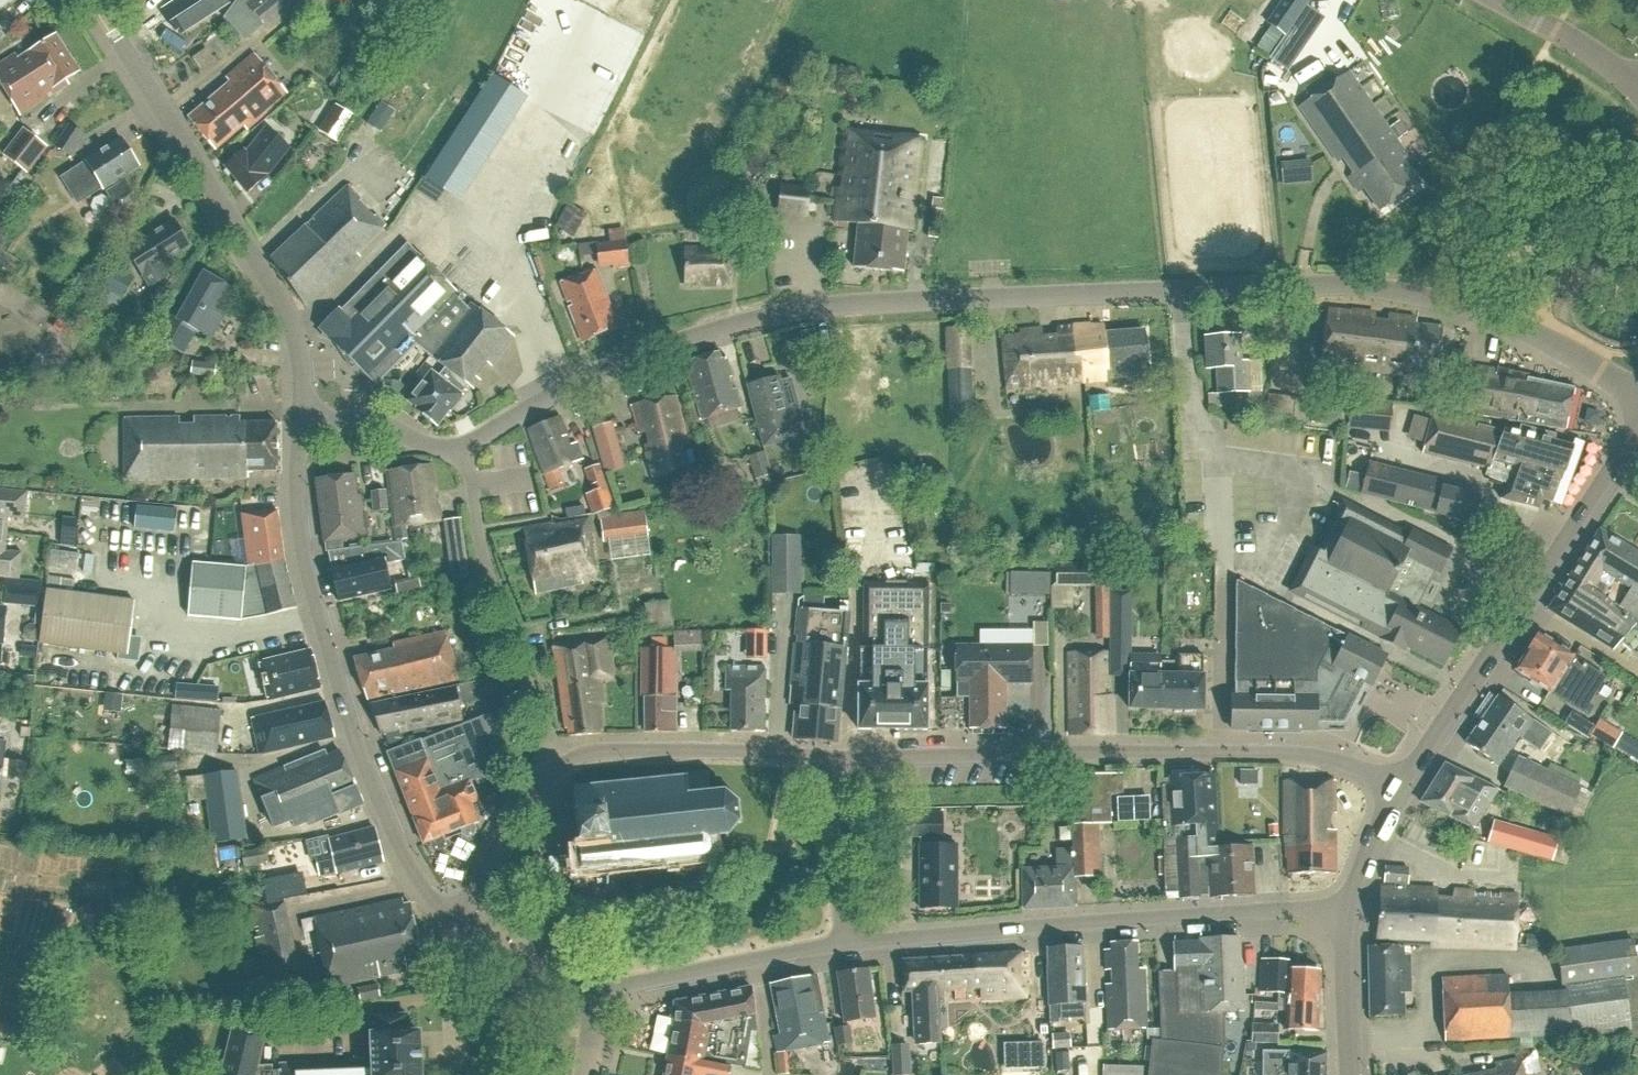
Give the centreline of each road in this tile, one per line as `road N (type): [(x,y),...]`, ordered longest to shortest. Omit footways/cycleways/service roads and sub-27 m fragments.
road 1 (residential): [(463,449),(586,379),(682,342),(794,311),(900,302),(1393,290),(1509,325),(1637,394)]
road 2 (residential): [(1400,793),(1353,767),(1296,754),(826,760)]
road 3 (residential): [(304,420),(297,492),(304,555),(353,732),(411,871),(459,926)]
road 4 (residential): [(843,945),(1048,926),(1348,913)]
road 5 (unclassified): [(304,420),(298,349),(285,310),(93,0)]
road 6 (residential): [(826,760),(619,751),(560,764),(491,833),(459,926)]
road 7 (secondary): [(1400,793),(1637,432)]
road 8 (residential): [(599,991),(843,945)]
road 9 (residential): [(515,650),(487,573),(463,449)]
road 10 (residential): [(826,760),(843,945)]
road 11 (secondary): [(1637,90),(1497,0)]
road 12 (residential): [(463,449),(435,449),(379,424),(304,420)]
road 13 (secondary): [(1350,1074),(1348,913)]
road 14 (residential): [(467,936),(533,974),(599,991)]
road 15 (residential): [(451,1069),(452,985),(467,936)]
road 16 (secondary): [(1348,913),(1400,793)]

